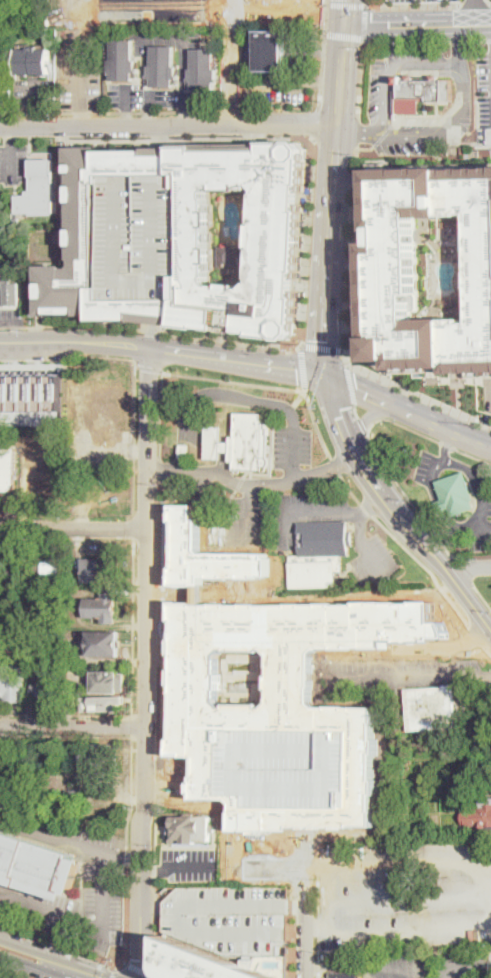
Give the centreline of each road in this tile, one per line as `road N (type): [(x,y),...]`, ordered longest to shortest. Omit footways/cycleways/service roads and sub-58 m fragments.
road 1 (residential): [(137,977),(151,348)]
road 2 (secondary): [(325,375),(345,23)]
road 3 (residential): [(338,128),(0,125)]
road 4 (secondary): [(490,628),(356,446)]
road 5 (secondary): [(325,375),(151,348)]
road 6 (secondary): [(151,348),(0,341)]
road 7 (residential): [(149,529),(0,528)]
road 8 (residential): [(146,727),(0,725)]
road 9 (tertiary): [(490,21),(345,23)]

